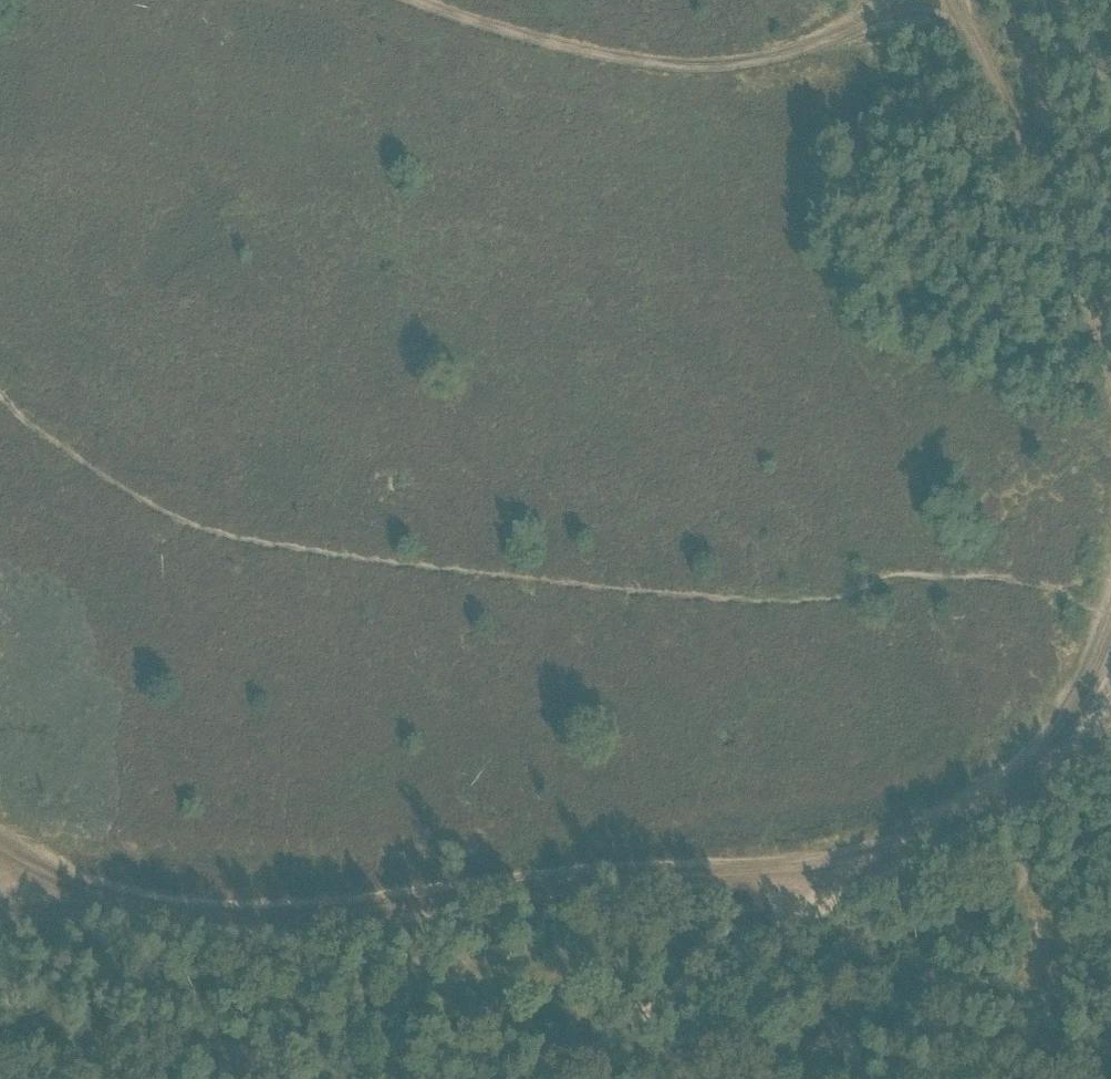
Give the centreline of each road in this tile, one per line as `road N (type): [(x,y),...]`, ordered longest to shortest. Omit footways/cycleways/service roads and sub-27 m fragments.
road 1 (track): [(0,393),(146,504),(306,551),(791,600),(906,577),(1002,584),(1110,617)]
road 2 (track): [(0,850),(106,899),(249,924),(864,870),(1110,732)]
road 3 (track): [(427,0),(623,57),(783,57),(899,0)]

